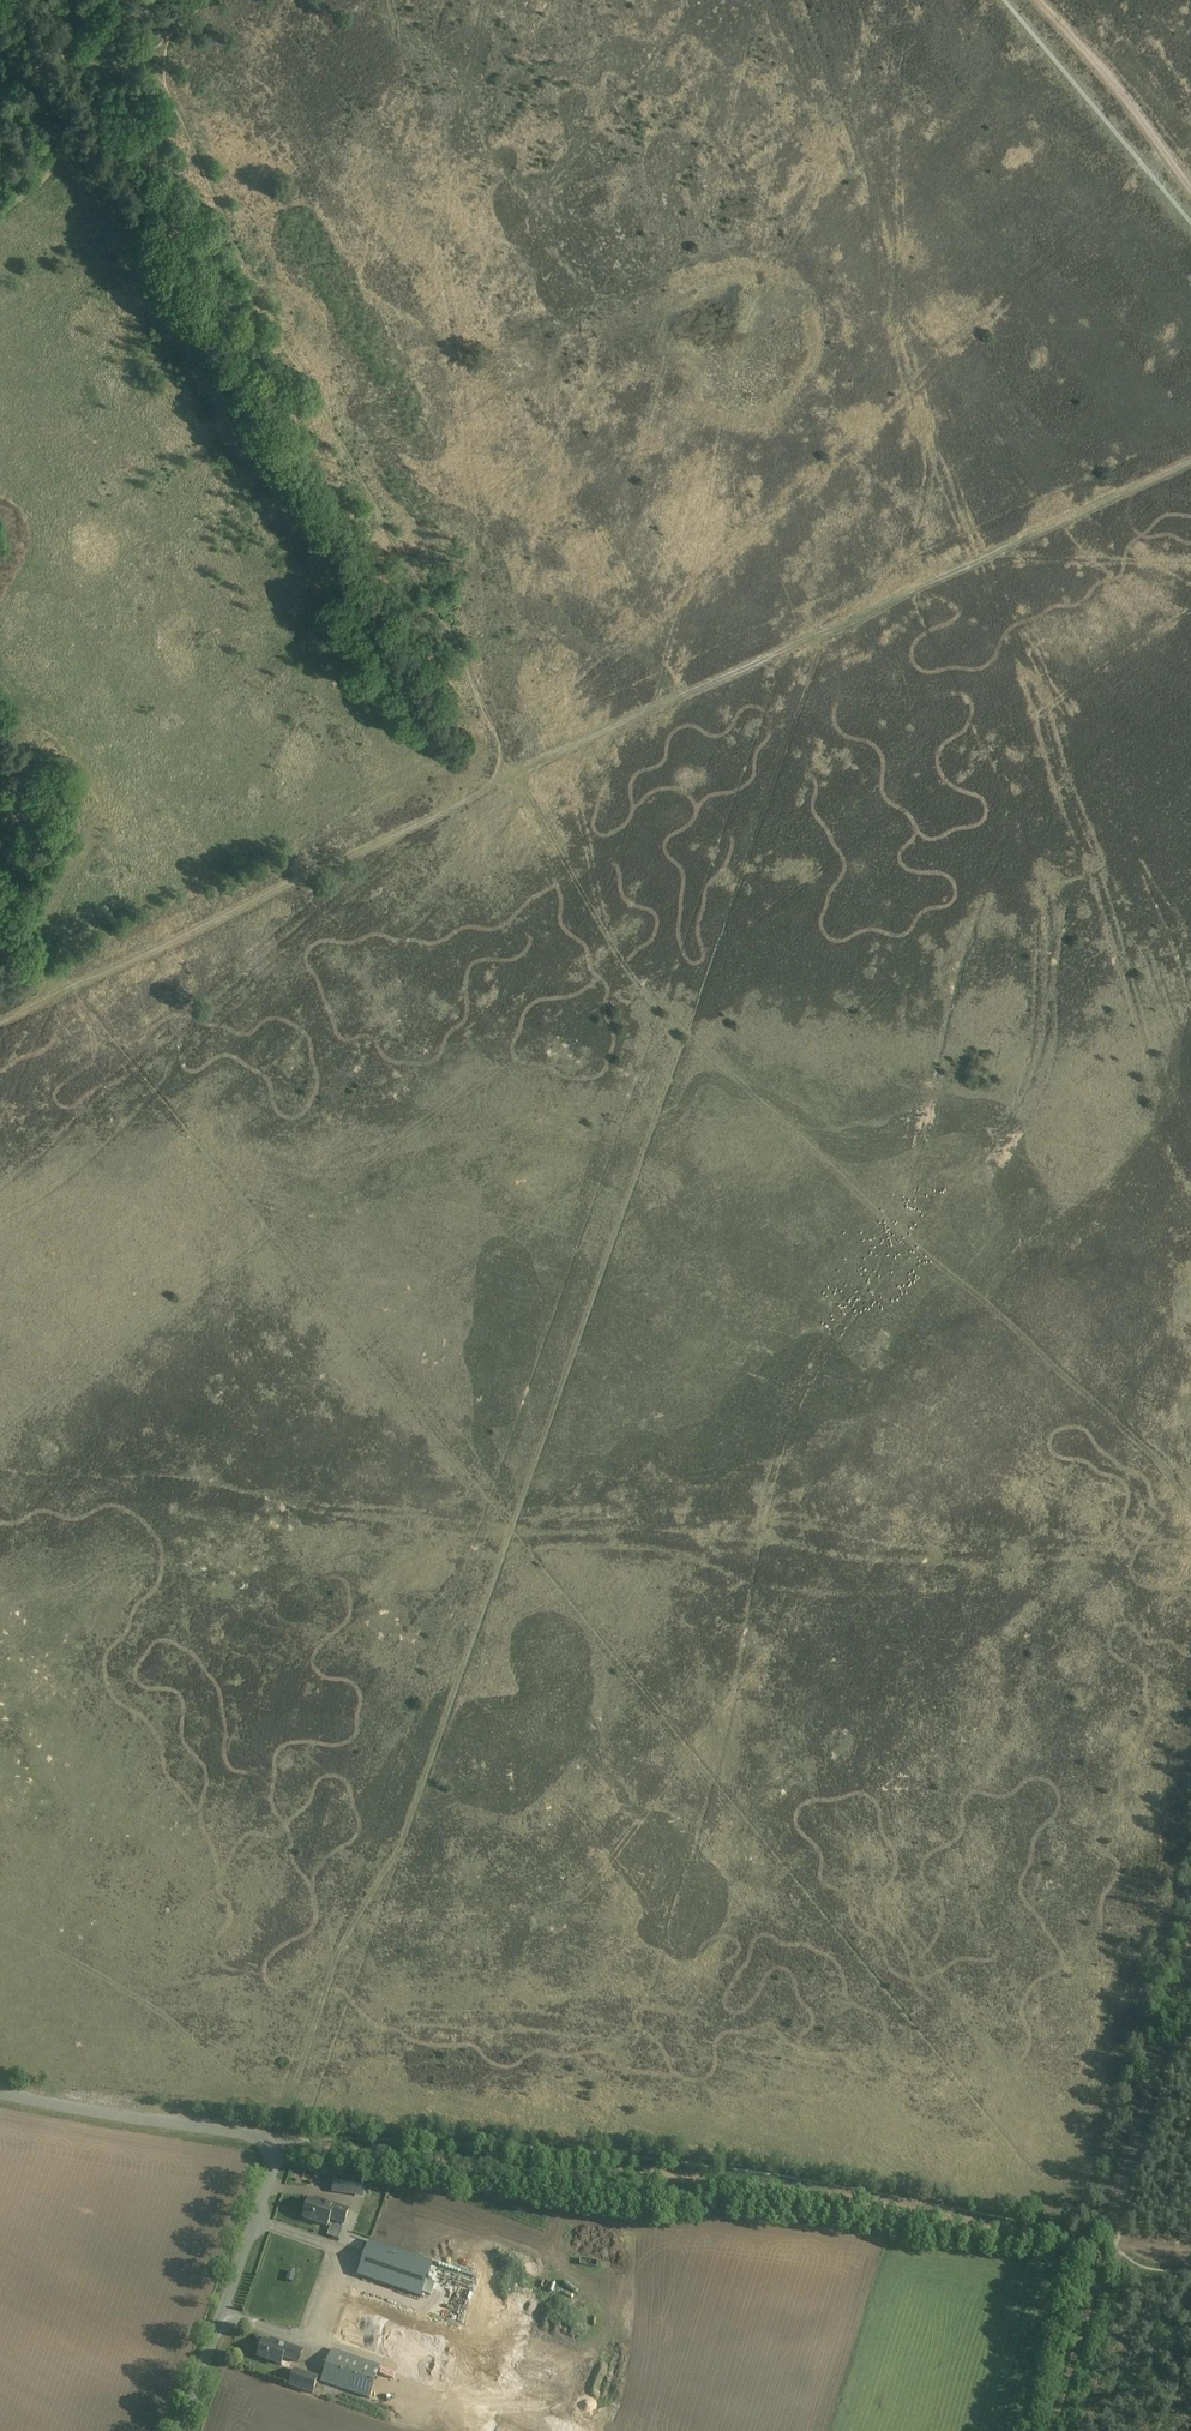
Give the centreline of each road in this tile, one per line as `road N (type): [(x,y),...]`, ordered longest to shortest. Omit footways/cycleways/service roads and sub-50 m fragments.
road 1 (track): [(279,2139),(528,2172),(733,2183),(896,2206),(1056,2236),(1089,2259)]
road 2 (unclassified): [(180,2430),(279,2139),(0,2092)]
road 3 (track): [(1109,2245),(1190,1946)]
road 4 (track): [(1190,188),(1039,0)]
road 5 (track): [(1052,2430),(1092,2299),(1089,2259)]

